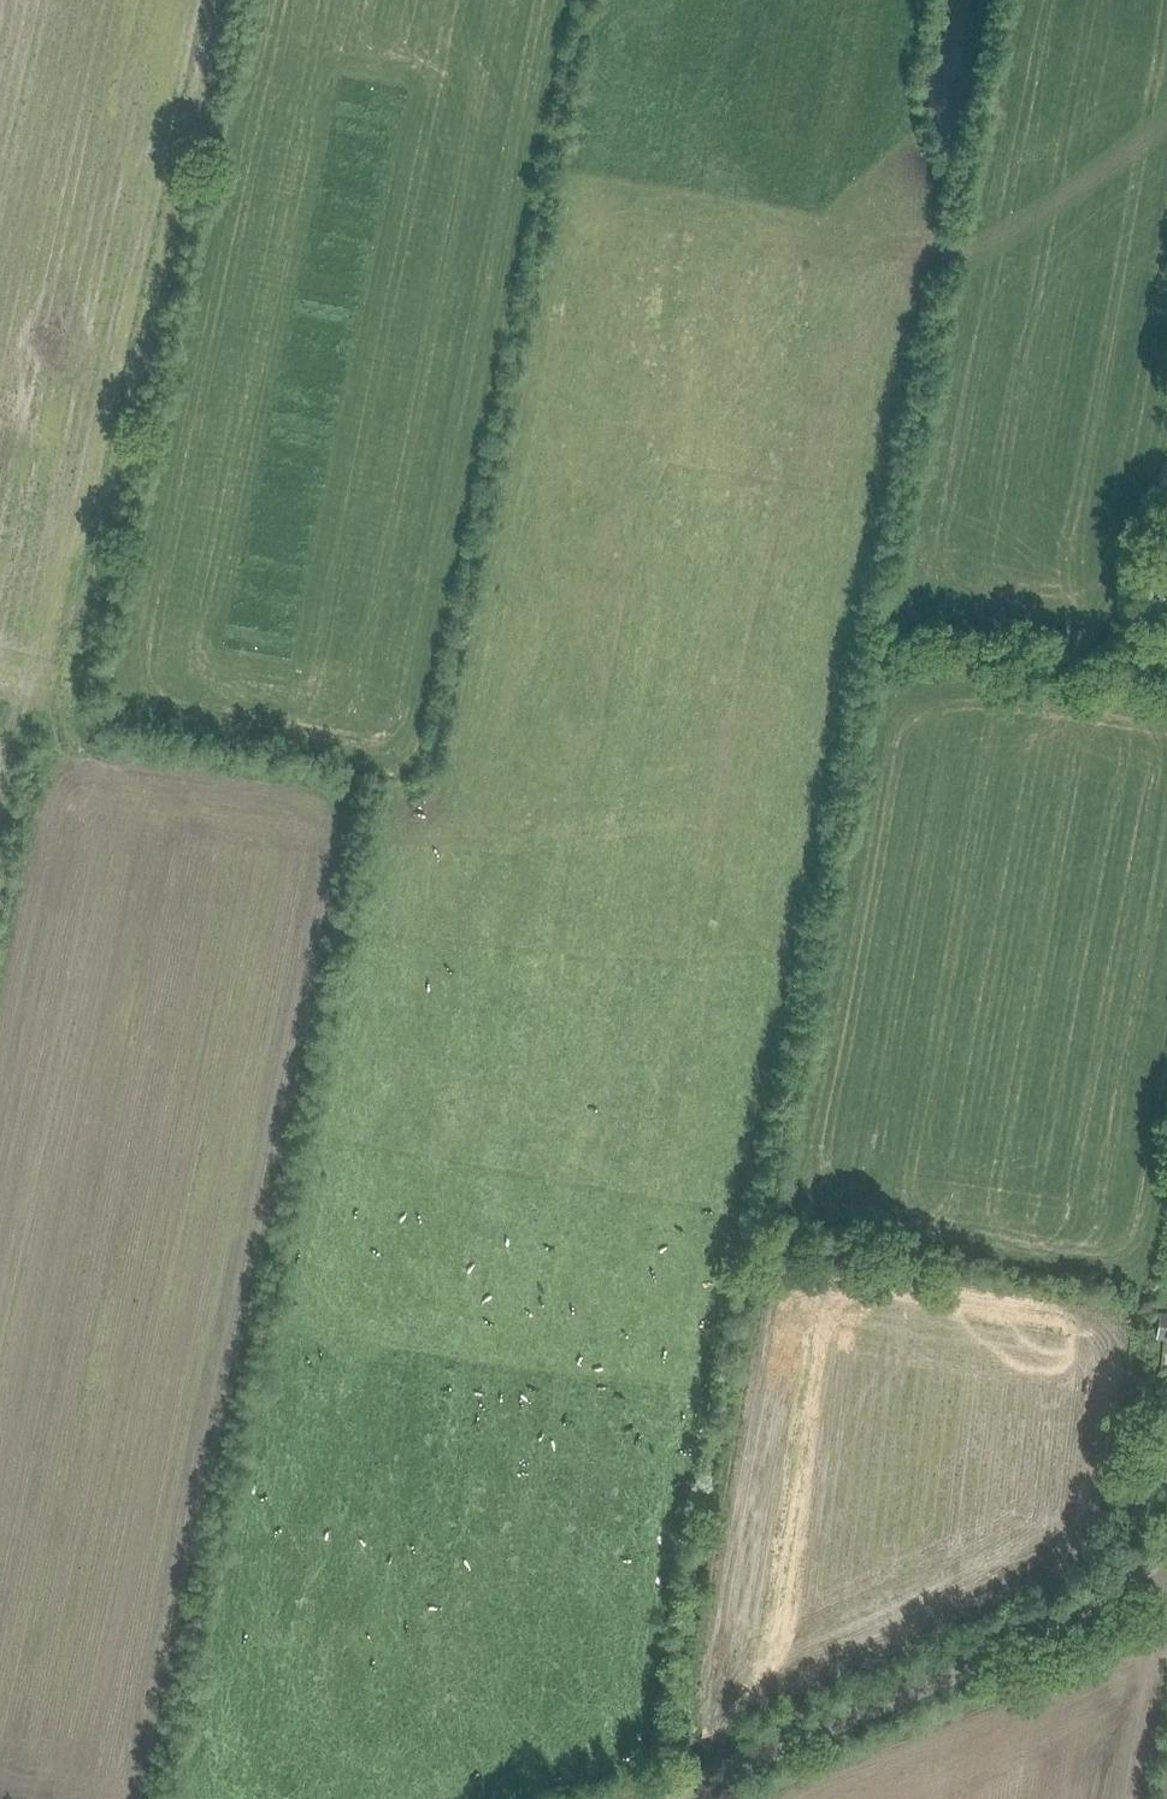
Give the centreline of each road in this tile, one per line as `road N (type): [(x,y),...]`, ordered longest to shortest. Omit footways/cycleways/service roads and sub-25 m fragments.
road 1 (unclassified): [(669,1798),(1087,1613),(1147,1575),(1166,1549)]

